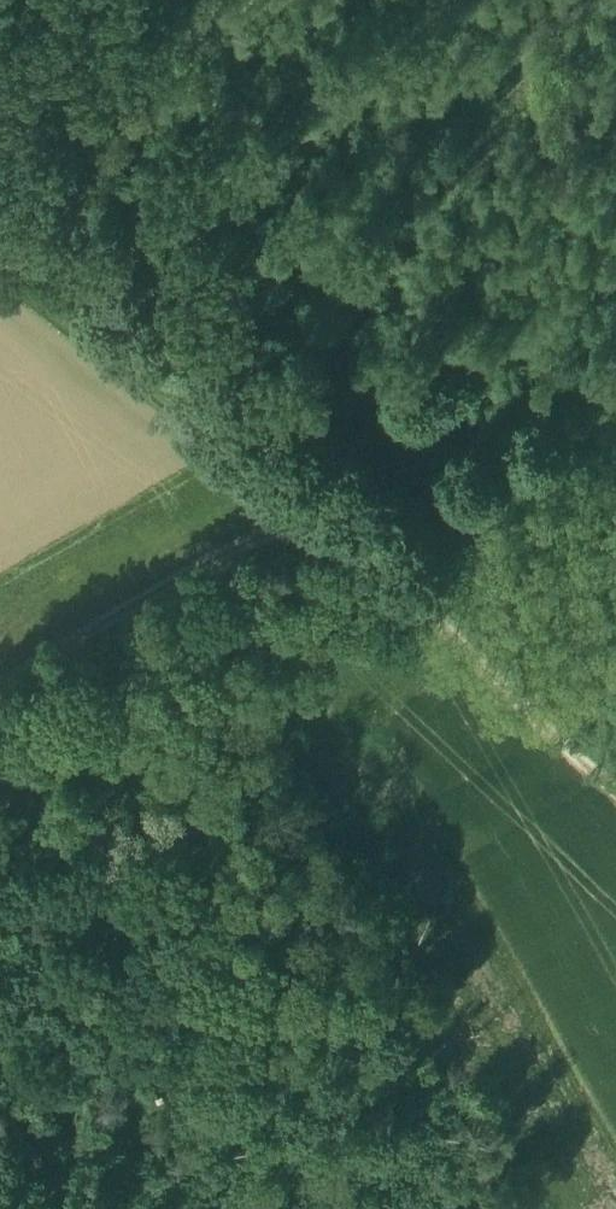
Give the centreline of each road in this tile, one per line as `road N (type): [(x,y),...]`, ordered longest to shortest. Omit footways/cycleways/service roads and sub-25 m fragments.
road 1 (track): [(323,506),(615,784)]
road 2 (track): [(0,273),(323,506)]
road 3 (track): [(0,695),(323,506)]

